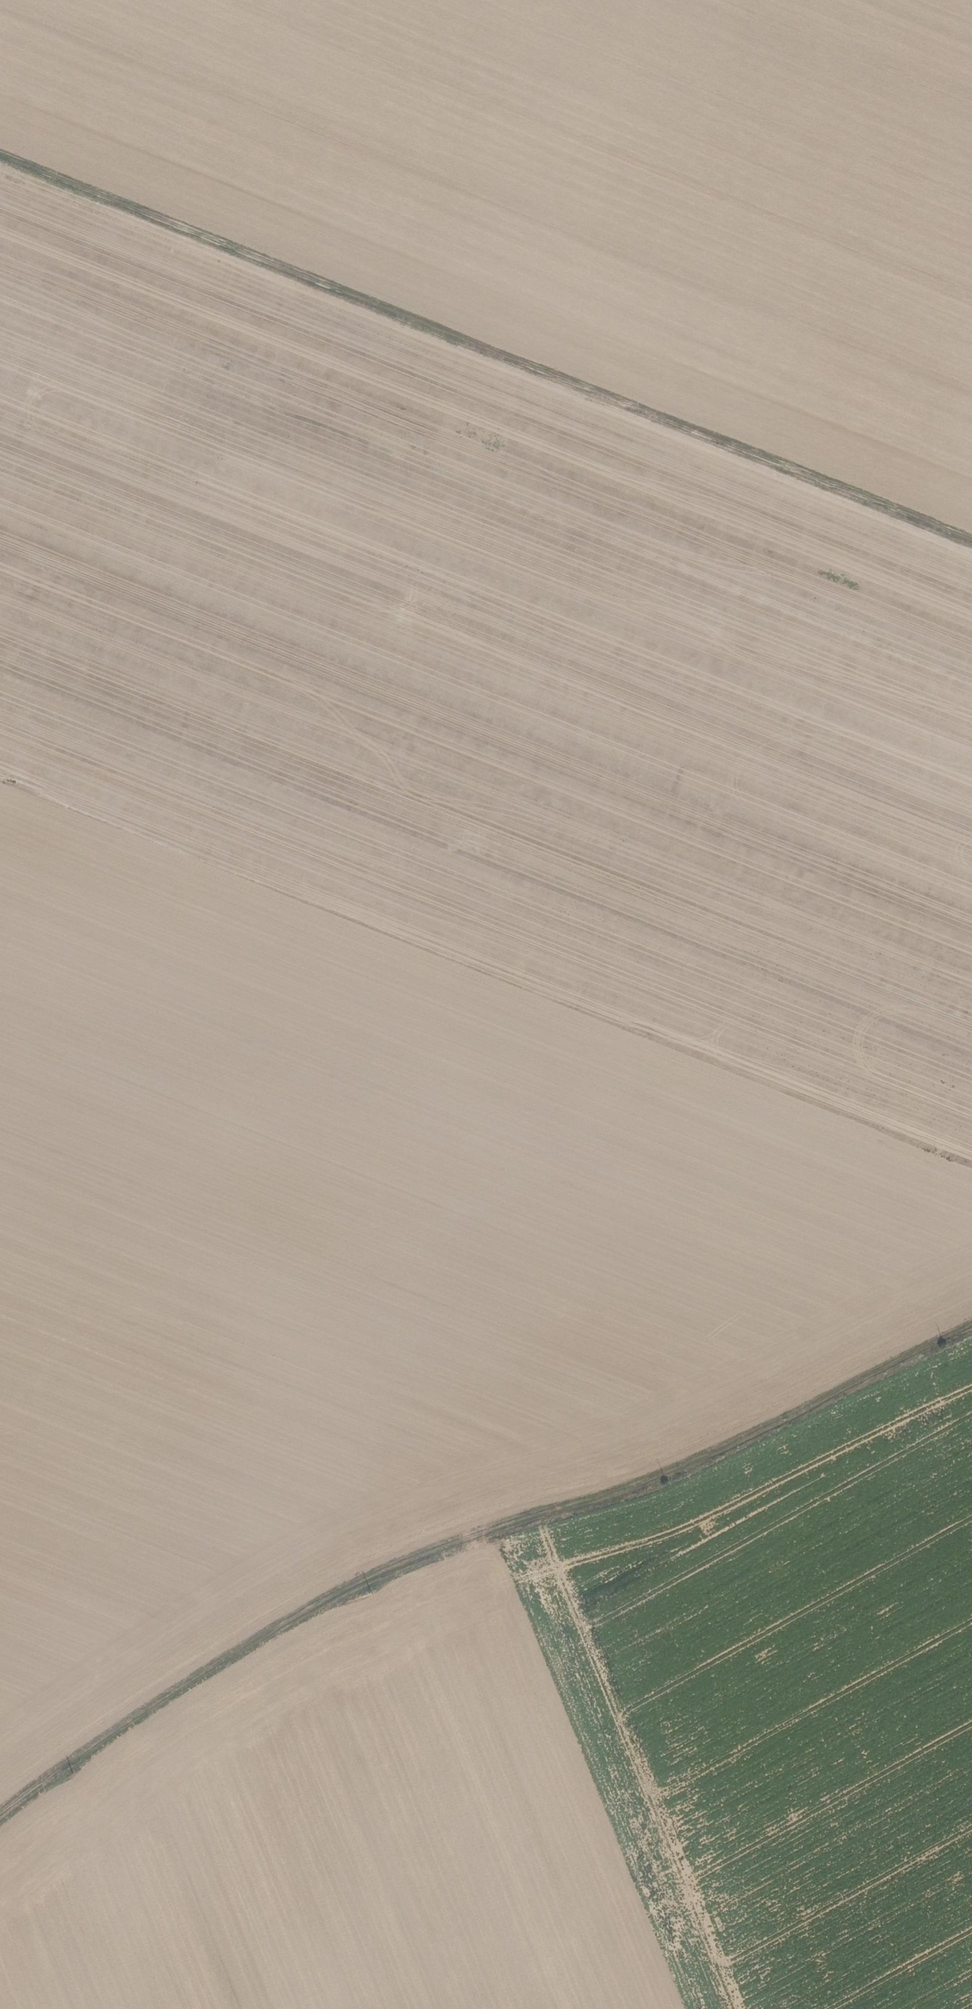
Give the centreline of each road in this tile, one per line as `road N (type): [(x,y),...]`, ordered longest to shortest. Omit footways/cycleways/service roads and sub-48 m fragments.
road 1 (track): [(971,1327),(641,1487),(365,1583),(72,1765),(0,1824)]
road 2 (track): [(971,545),(0,156)]

